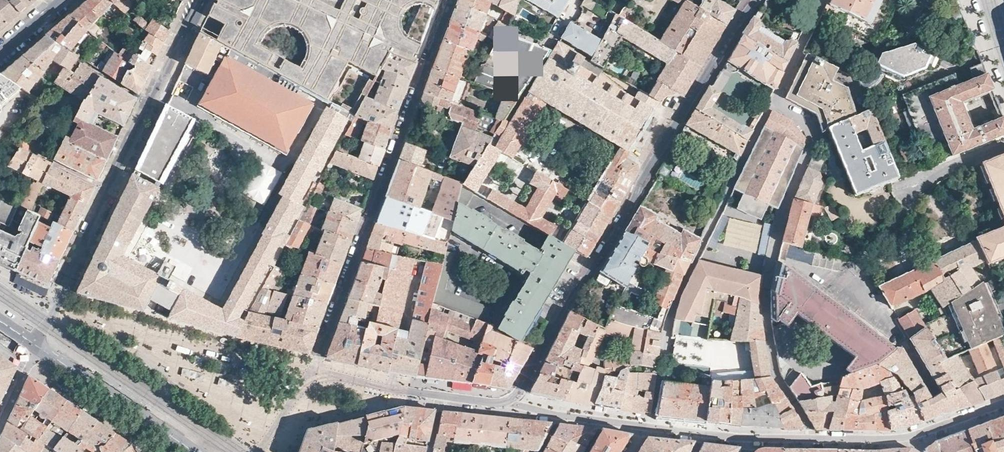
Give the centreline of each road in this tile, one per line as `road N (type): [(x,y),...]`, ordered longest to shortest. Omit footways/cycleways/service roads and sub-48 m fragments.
road 1 (residential): [(314,372),(511,401),(755,0)]
road 2 (residential): [(450,0),(314,372)]
road 3 (residential): [(33,347),(193,451)]

